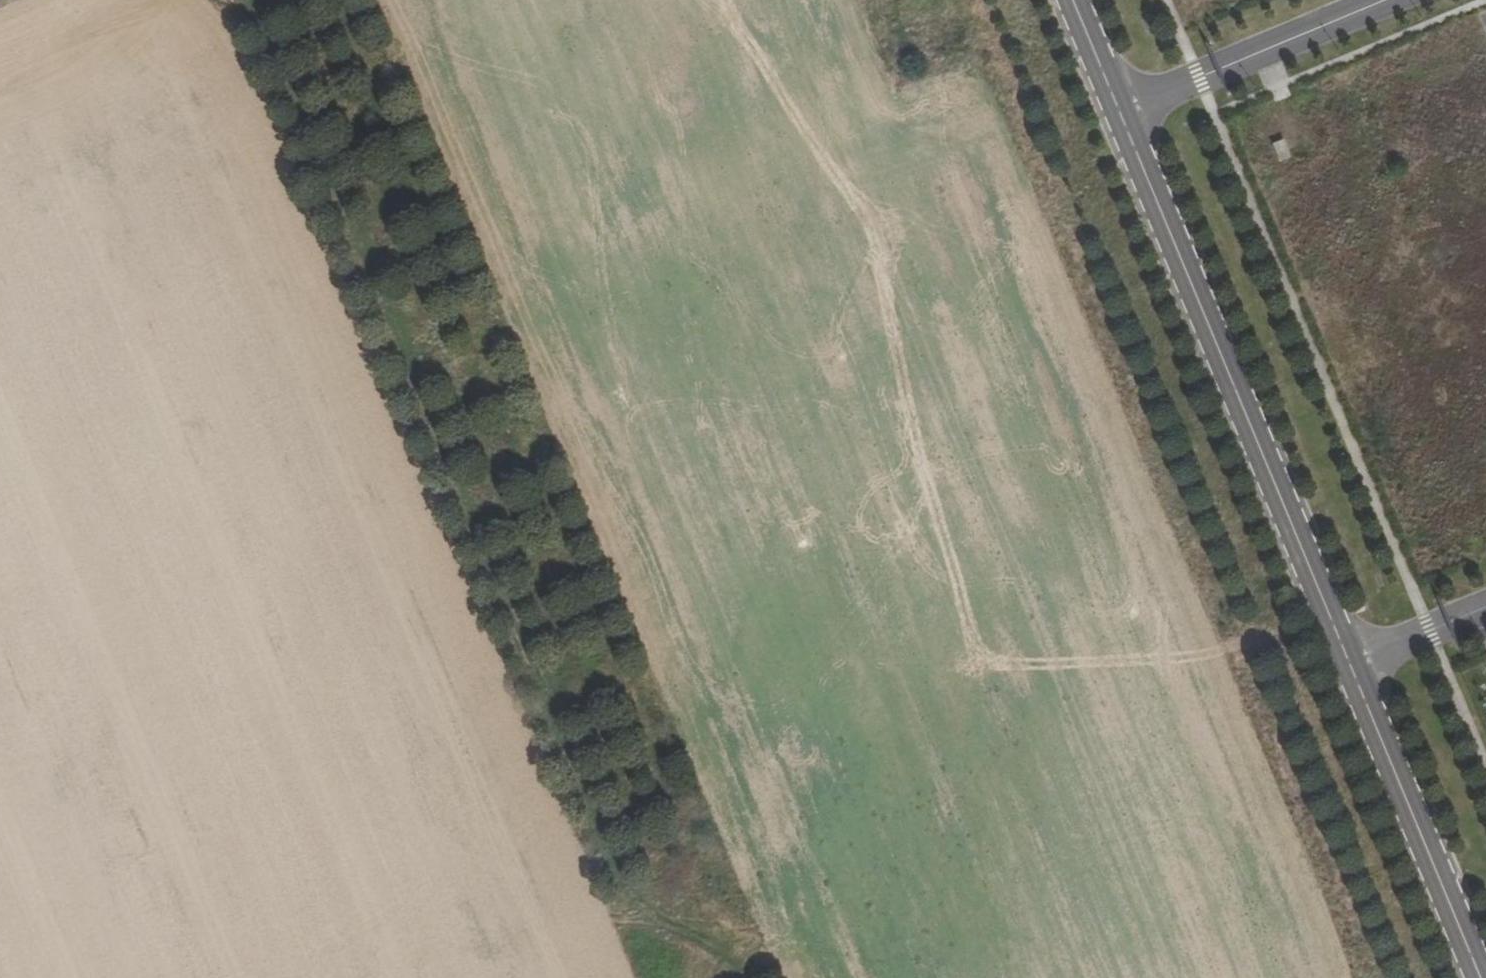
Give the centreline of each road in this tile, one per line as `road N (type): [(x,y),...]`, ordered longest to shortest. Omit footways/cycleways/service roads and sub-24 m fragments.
road 1 (unclassified): [(1072,0),(1481,977)]

